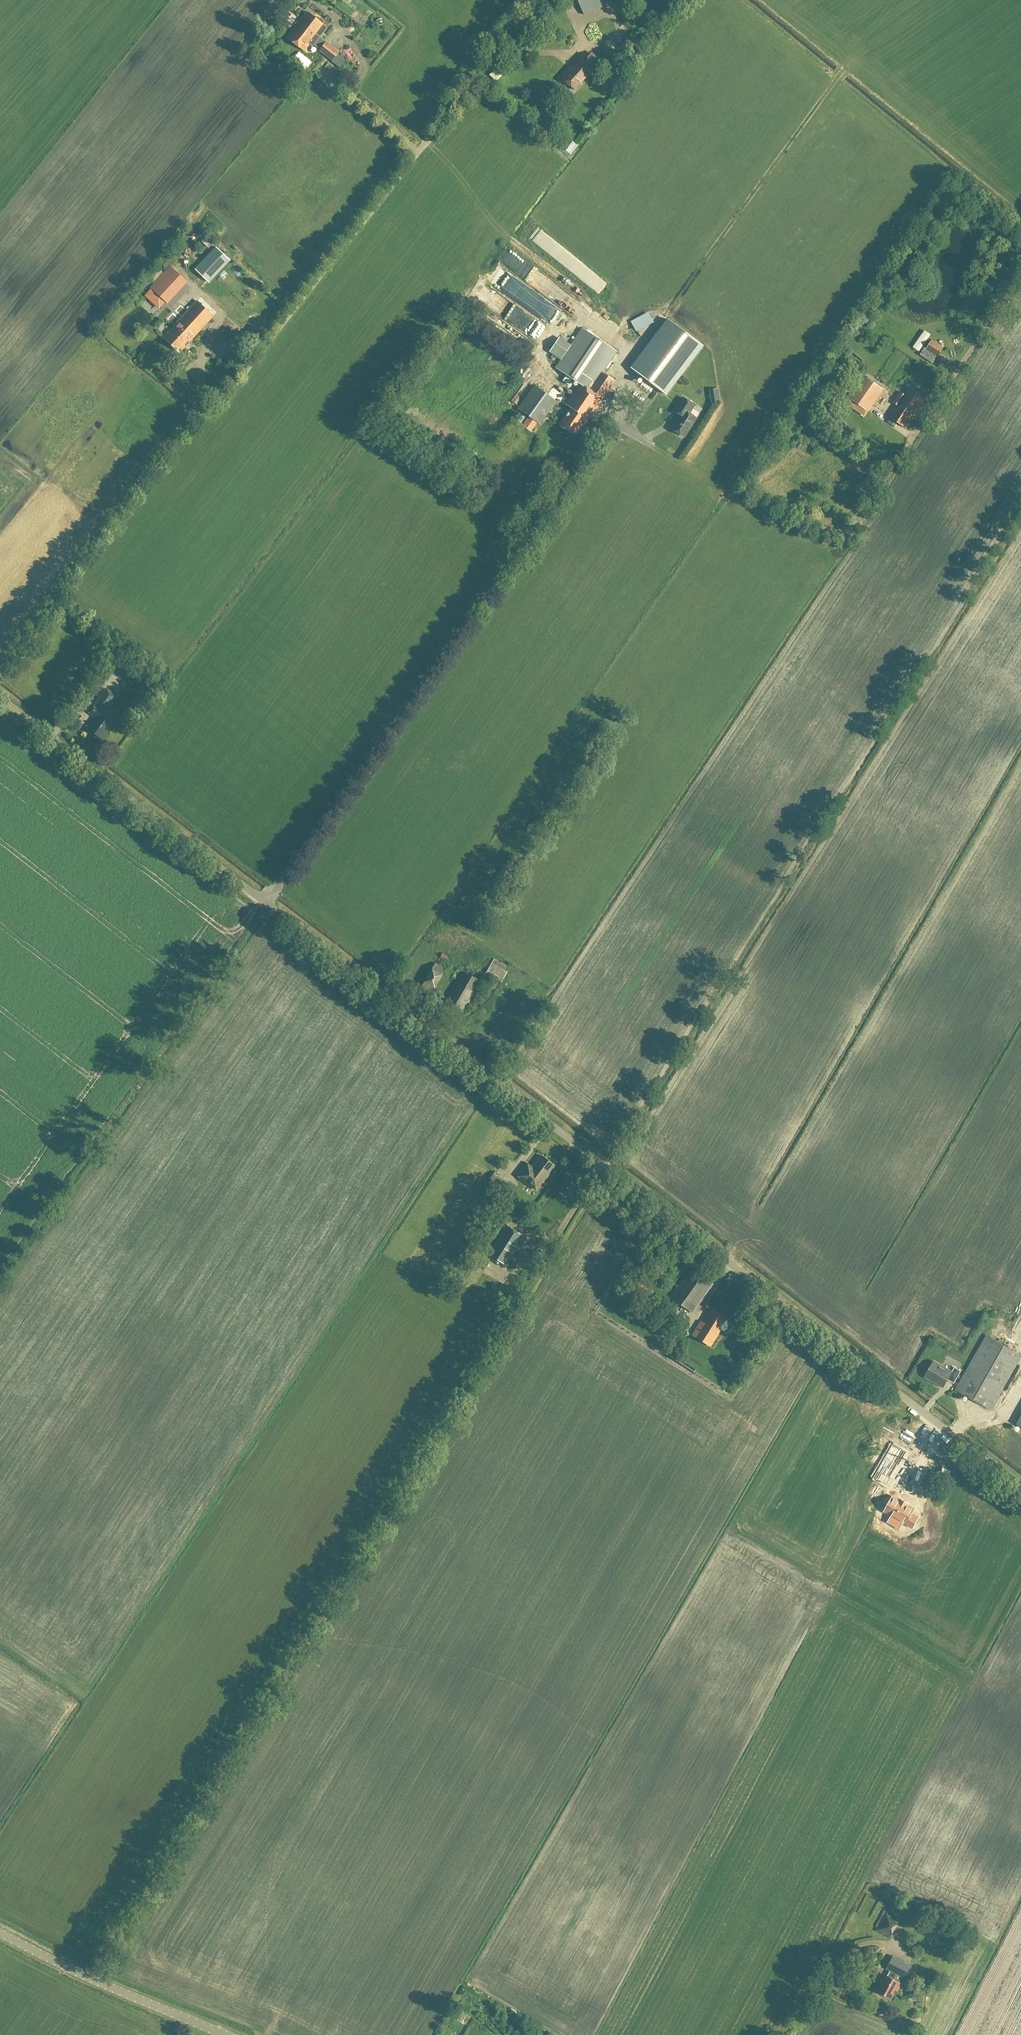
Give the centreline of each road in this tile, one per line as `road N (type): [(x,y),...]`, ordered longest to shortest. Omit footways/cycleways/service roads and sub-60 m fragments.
road 1 (unclassified): [(1020,1491),(0,697)]
road 2 (tertiary): [(223,2034),(0,1933)]

